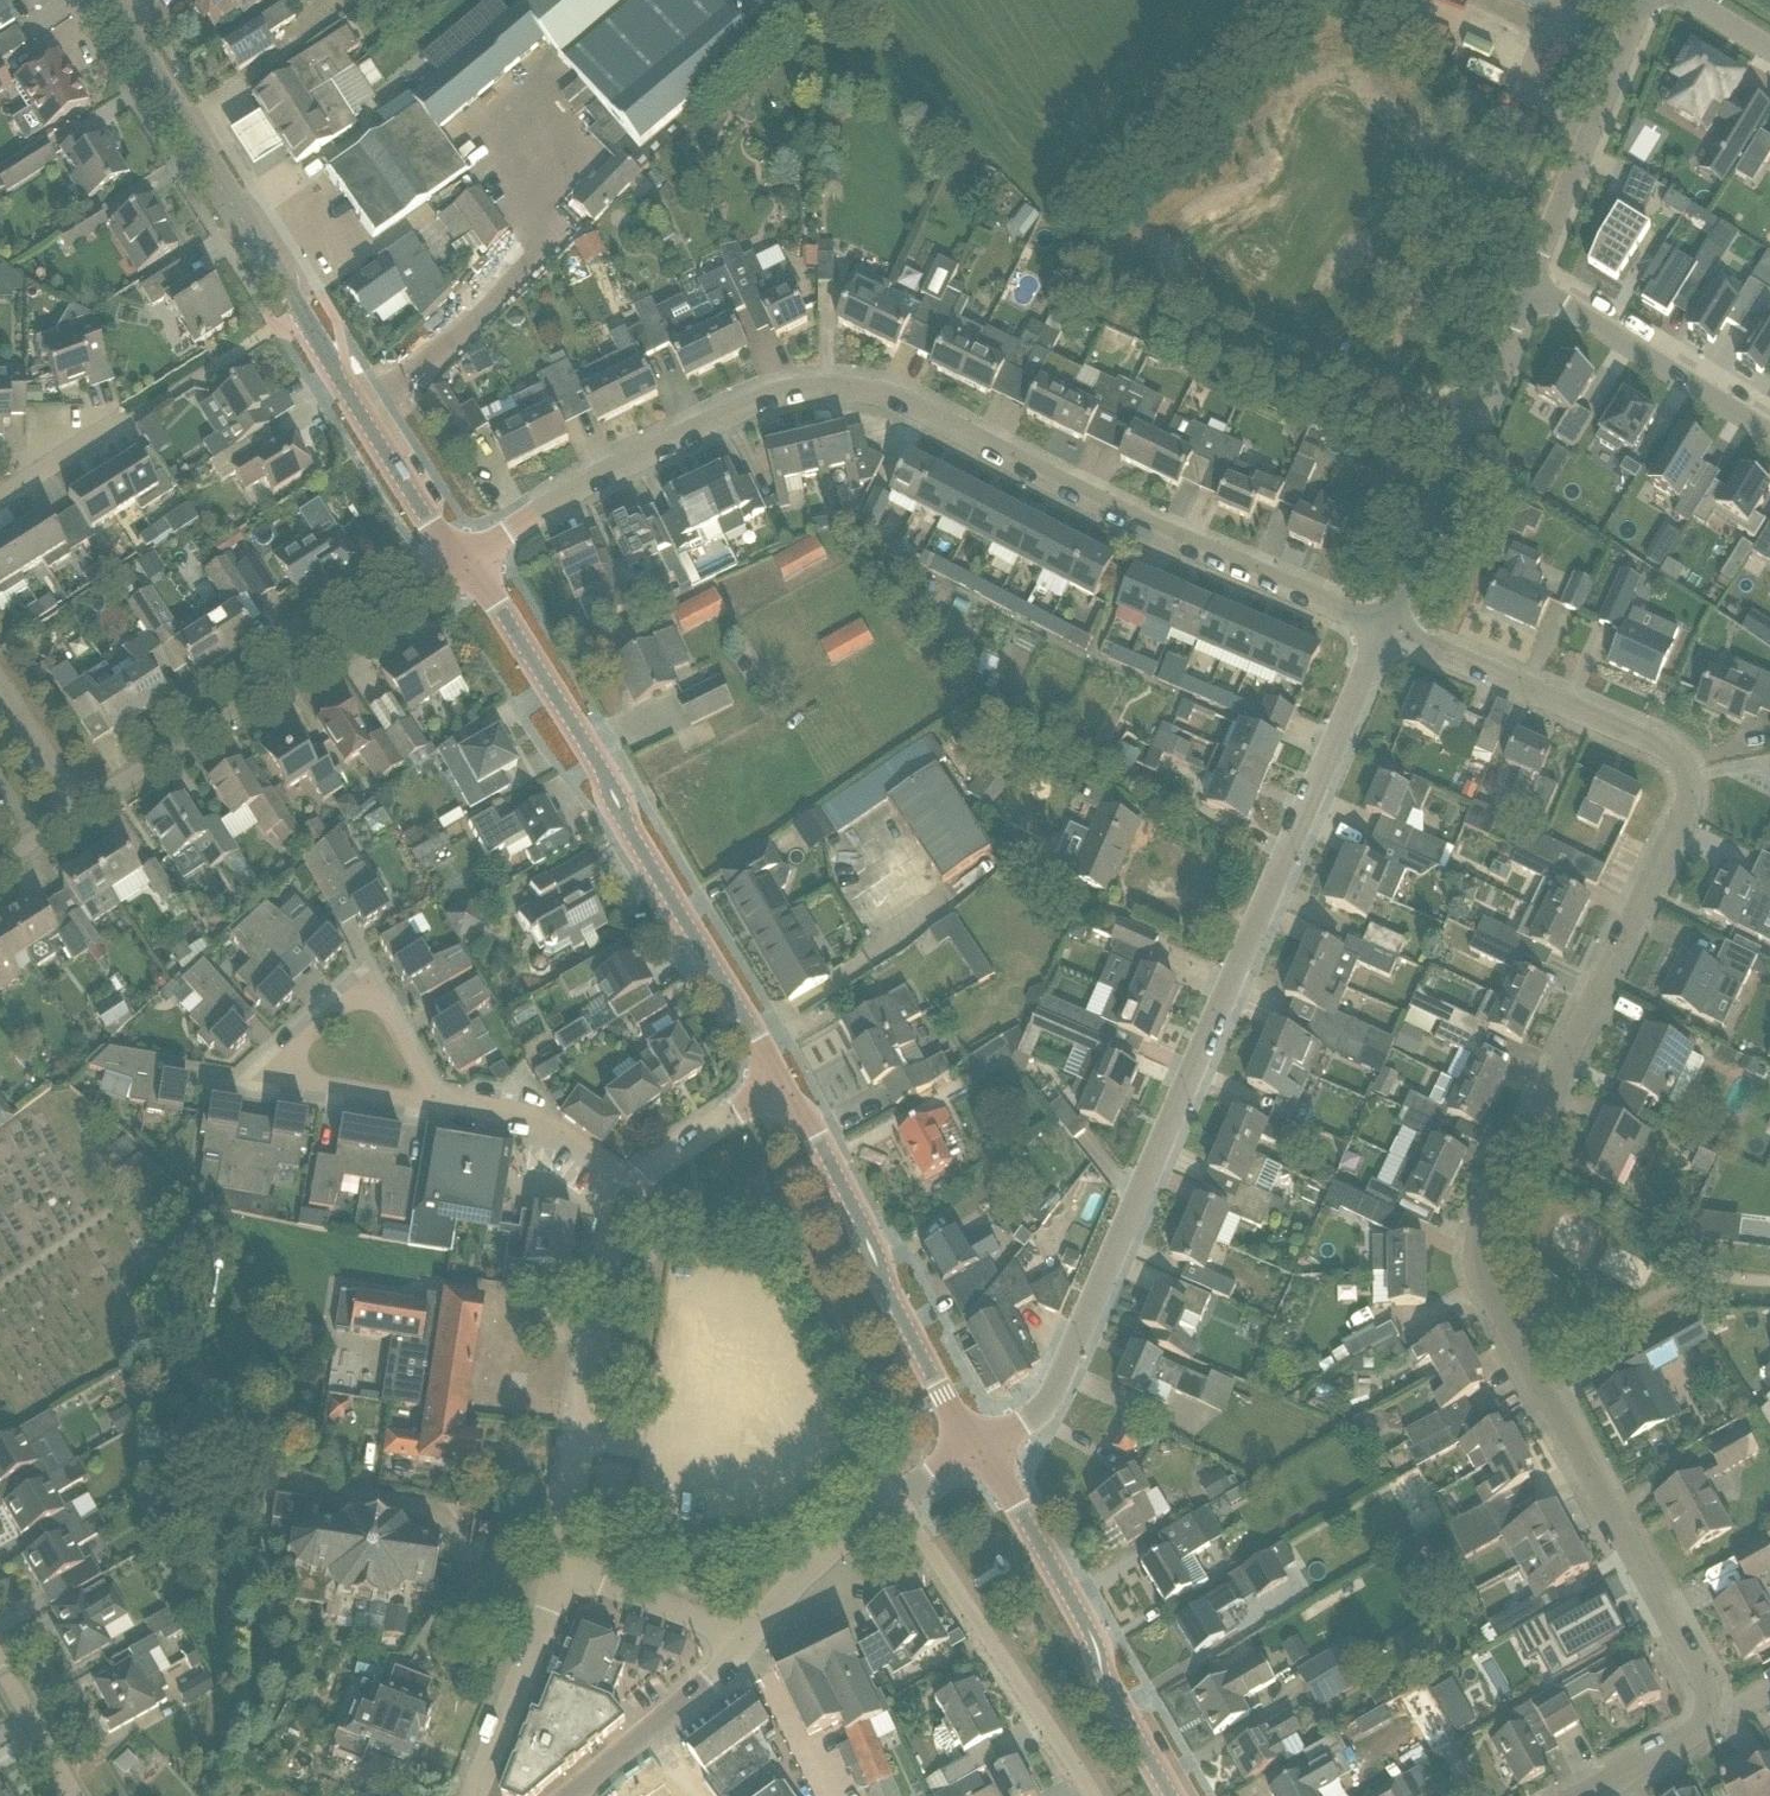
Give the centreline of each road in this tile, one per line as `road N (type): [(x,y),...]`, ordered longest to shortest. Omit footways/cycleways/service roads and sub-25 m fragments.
road 1 (residential): [(1579,1795),(1695,1731),(1706,1688),(1484,1302),(1474,1259),(1484,1217),(1682,803),(1684,777),(1670,751),(1385,631)]
road 2 (residential): [(1385,631),(884,391),(821,375),(745,392),(471,554)]
road 3 (unclassified): [(984,1449),(1050,1408),(1385,631)]
road 4 (tertiary): [(377,429),(104,0)]
road 5 (tertiary): [(785,1084),(543,688)]
road 6 (residential): [(83,819),(452,567)]
road 7 (residential): [(565,1566),(614,1195),(630,1180)]
road 8 (unclassified): [(1385,631),(1525,284)]
road 9 (residential): [(1091,1795),(892,1505)]
road 10 (residential): [(447,1107),(285,1080),(279,1065),(356,989),(380,996)]
road 11 (unclassified): [(1525,284),(1638,0)]
road 12 (residential): [(1525,284),(1769,435)]
road 13 (tertiary): [(914,1331),(785,1084)]
road 14 (tertiary): [(1172,1795),(1043,1573)]
road 15 (residential): [(474,1795),(565,1566)]
road 16 (residential): [(568,1795),(751,1639)]
road 17 (residential): [(630,1180),(542,1117),(447,1107)]
road 18 (residential): [(751,1639),(565,1566)]
road 19 (residential): [(751,1639),(823,1556),(892,1505)]
road 20 (residential): [(630,1180),(785,1084)]
road 21 (tertiary): [(377,429),(390,471),(452,567)]
road 22 (tertiary): [(471,554),(377,429)]
road 23 (tertiary): [(543,688),(527,643),(471,554)]
road 24 (tertiary): [(452,567),(510,655),(543,688)]
road 25 (residential): [(83,819),(0,697)]
road 26 (residential): [(0,496),(123,422)]
road 27 (residential): [(71,1795),(0,1671)]
road 28 (tertiary): [(914,1331),(938,1405),(967,1459)]
road 29 (tertiary): [(1043,1573),(984,1449)]
road 30 (tertiary): [(984,1449),(914,1331)]
road 31 (tertiary): [(967,1459),(1043,1573)]
road 32 (residential): [(380,996),(447,1107)]

